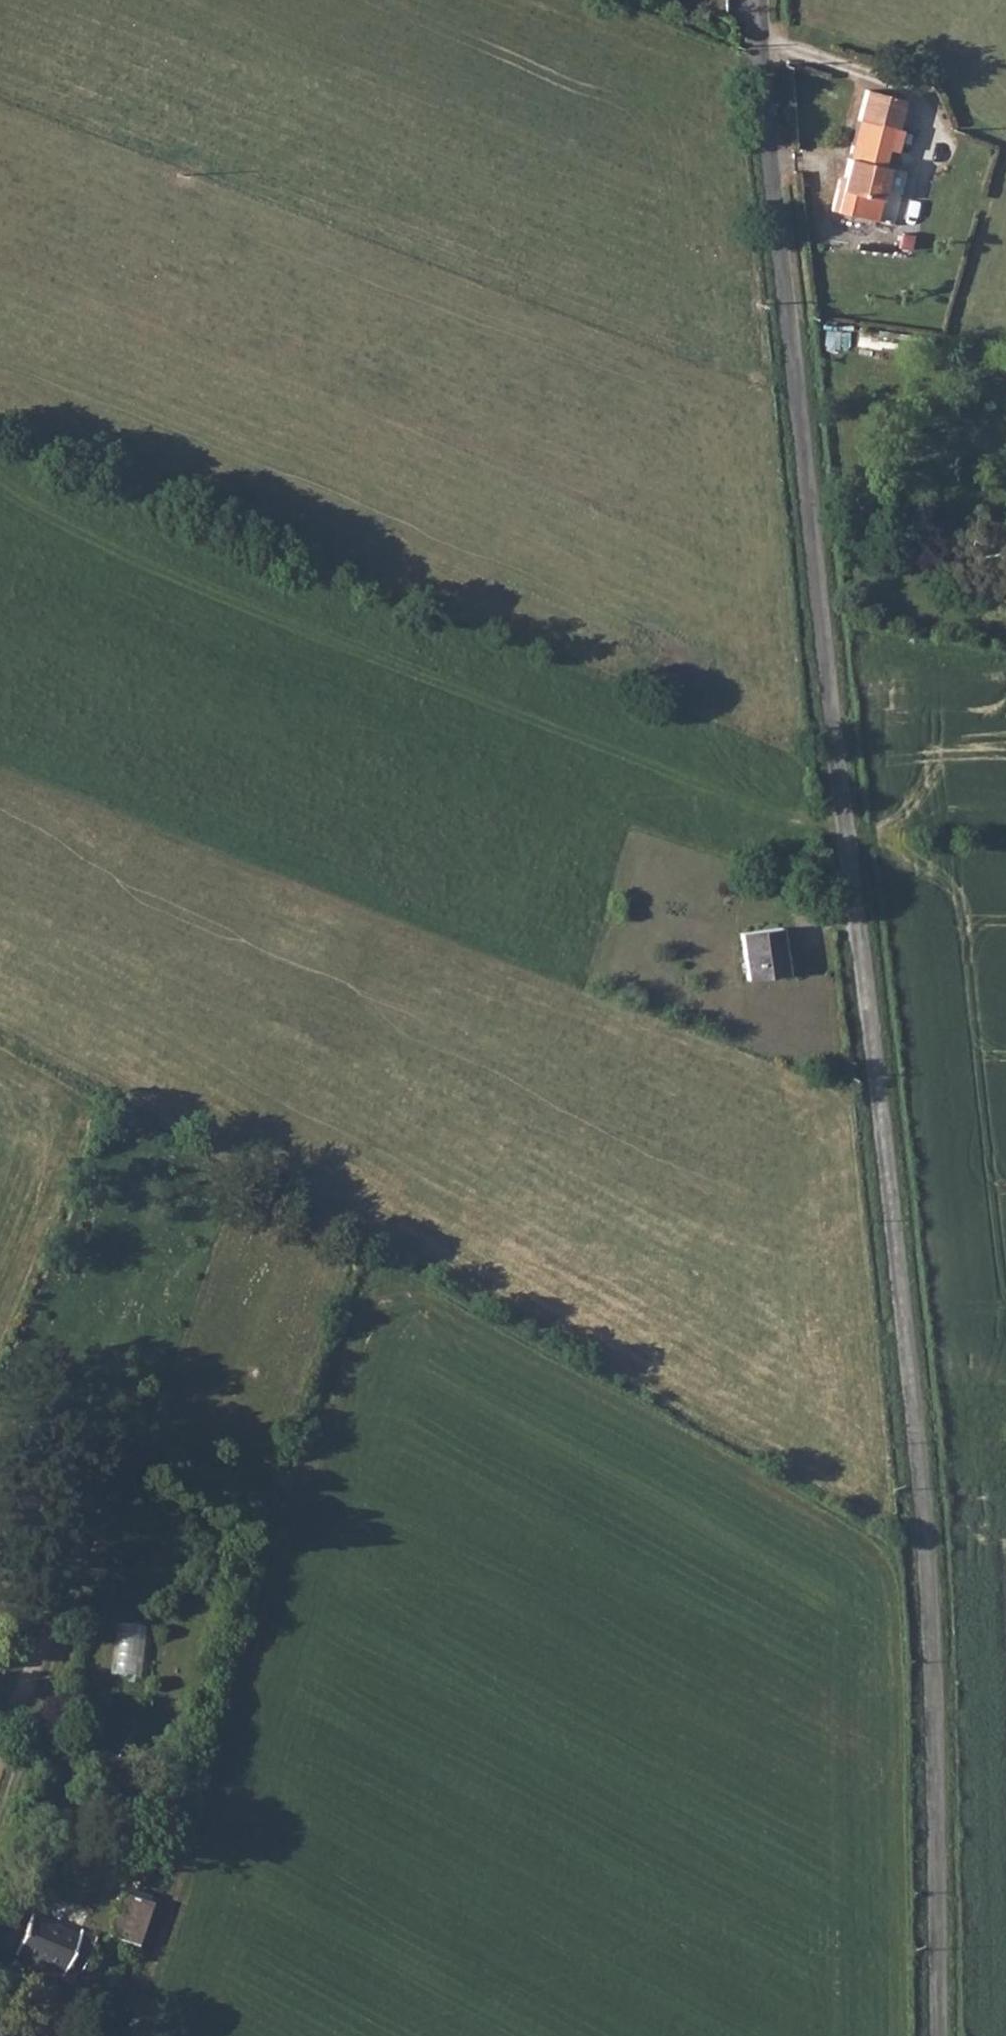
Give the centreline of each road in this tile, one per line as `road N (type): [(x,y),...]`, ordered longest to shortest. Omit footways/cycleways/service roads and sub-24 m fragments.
road 1 (unclassified): [(937,2035),(927,1558),(764,0)]

